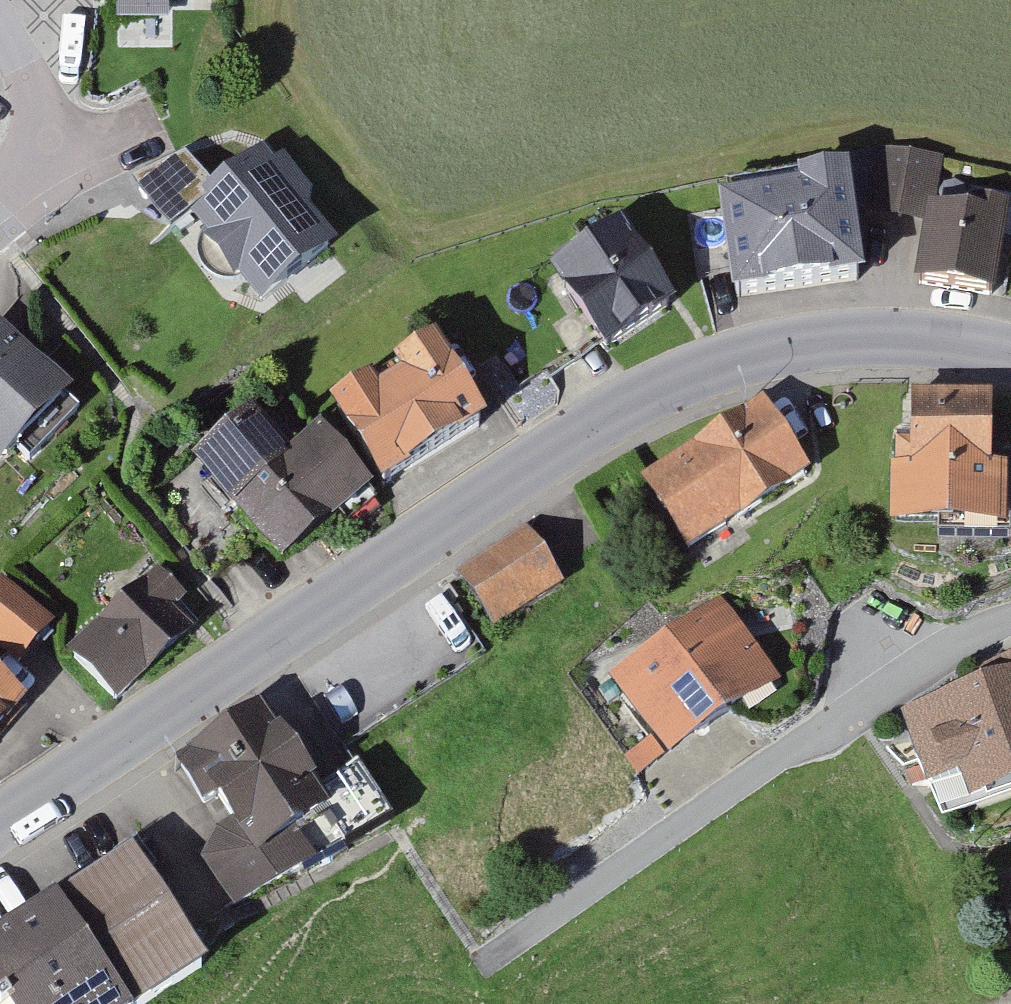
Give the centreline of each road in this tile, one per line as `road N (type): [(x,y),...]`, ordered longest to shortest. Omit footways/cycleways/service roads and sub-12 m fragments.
road 1 (tertiary): [(1010,353),(891,334),(821,337),(731,359),(634,409),(0,823)]
road 2 (residential): [(0,200),(47,134),(47,107),(0,21)]

